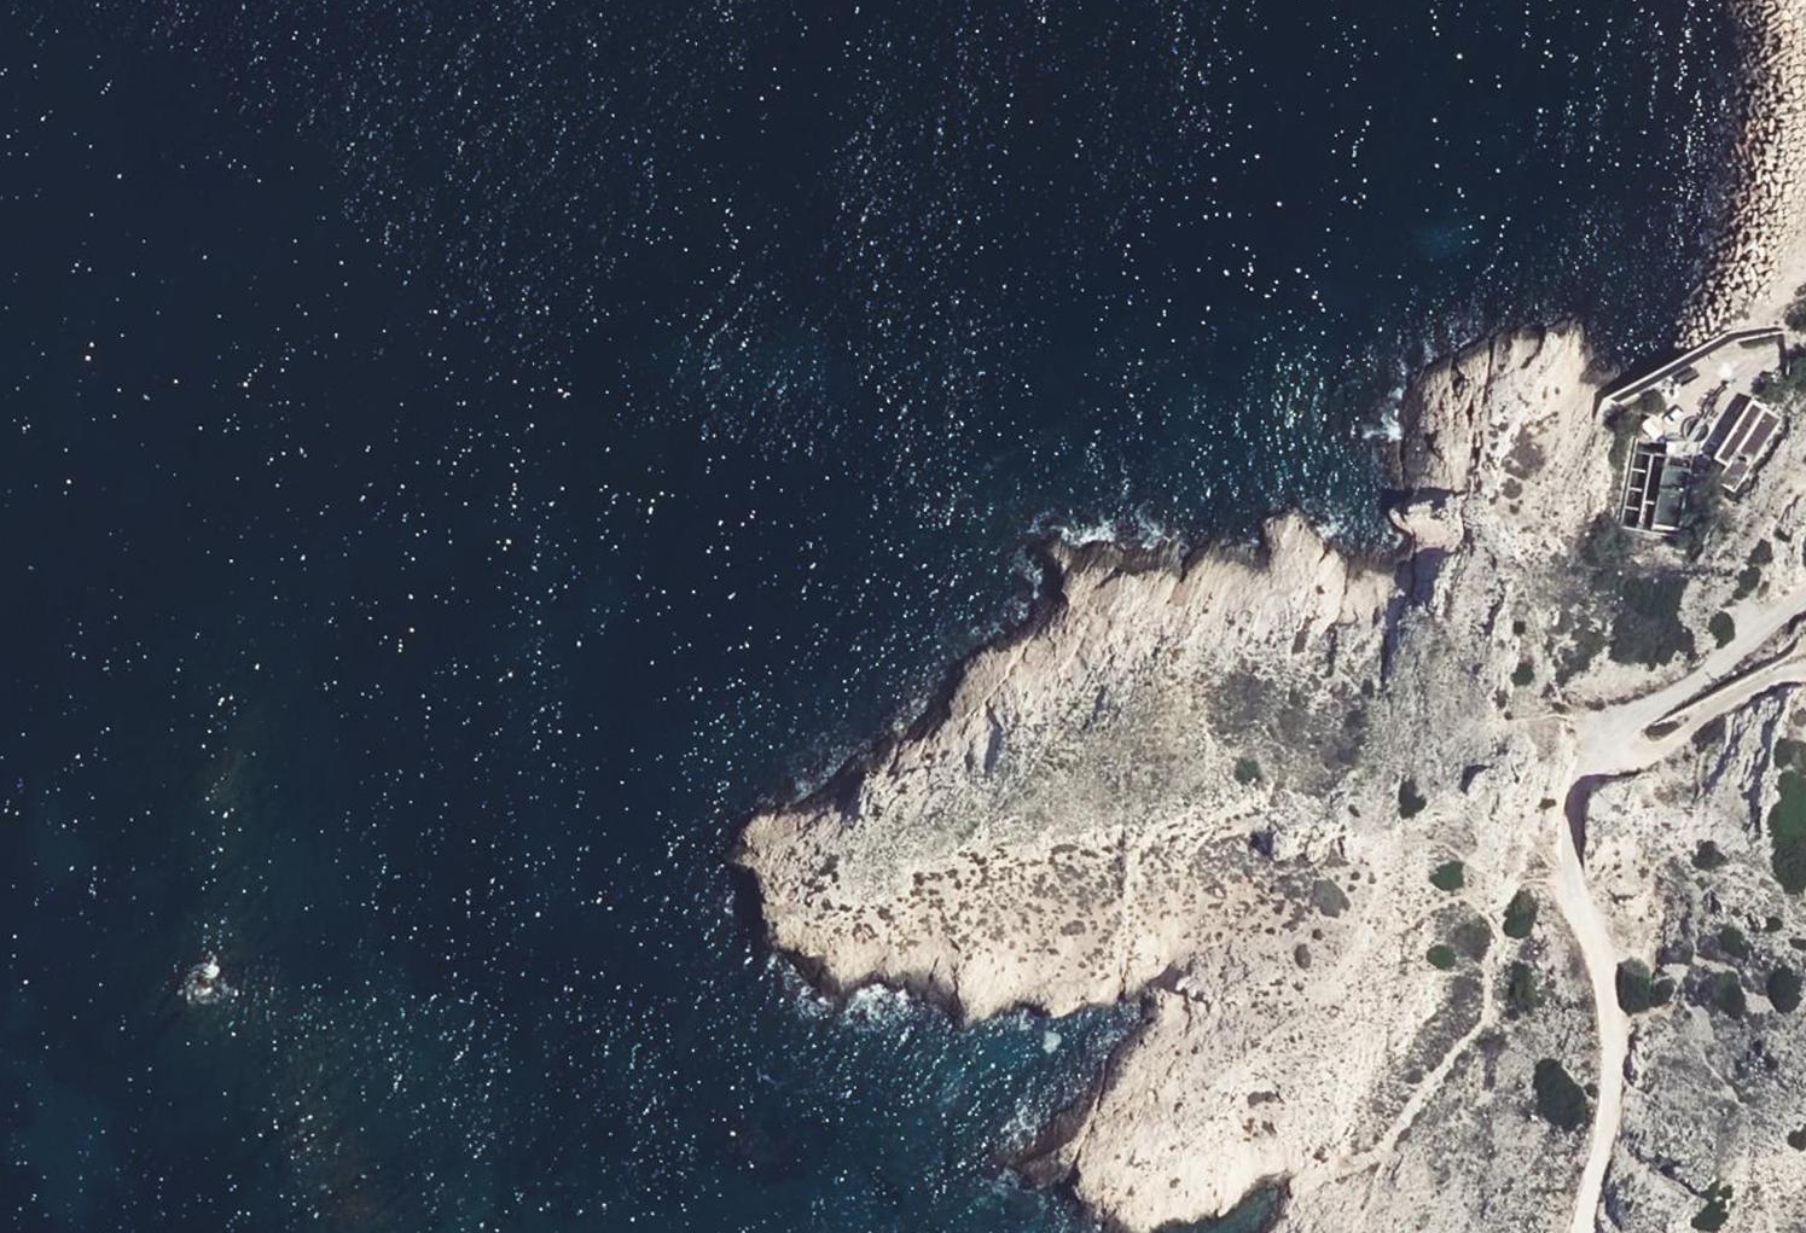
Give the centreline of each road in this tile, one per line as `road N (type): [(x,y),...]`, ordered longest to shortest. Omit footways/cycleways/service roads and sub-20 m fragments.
road 1 (unclassified): [(1591,755),(1805,597)]

